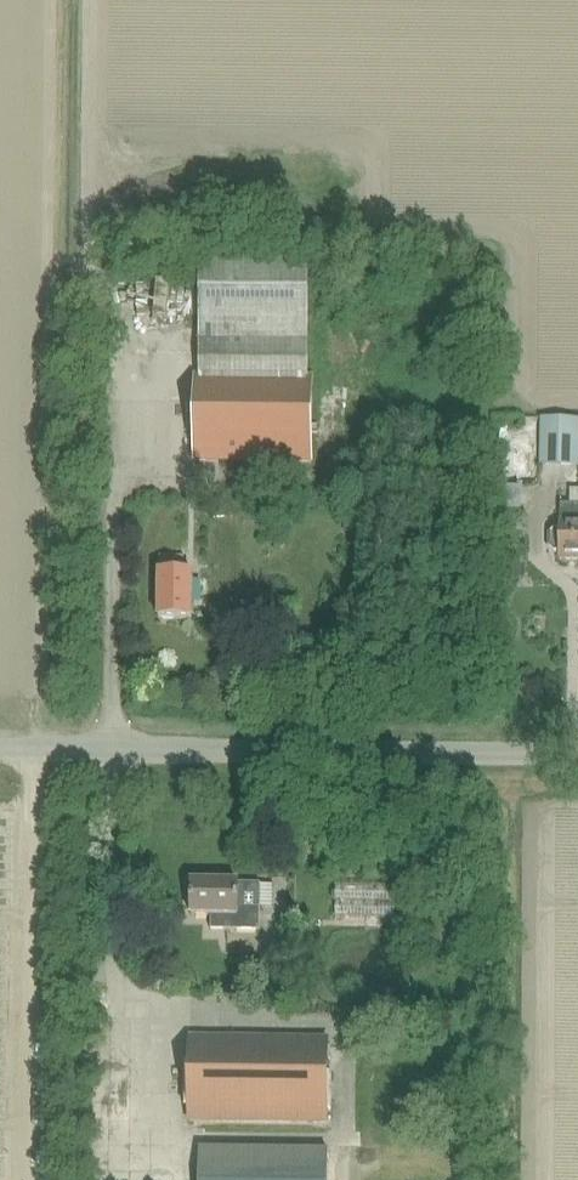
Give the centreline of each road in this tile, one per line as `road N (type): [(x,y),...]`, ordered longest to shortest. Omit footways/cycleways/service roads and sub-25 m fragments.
road 1 (unclassified): [(577,754),(0,748)]

